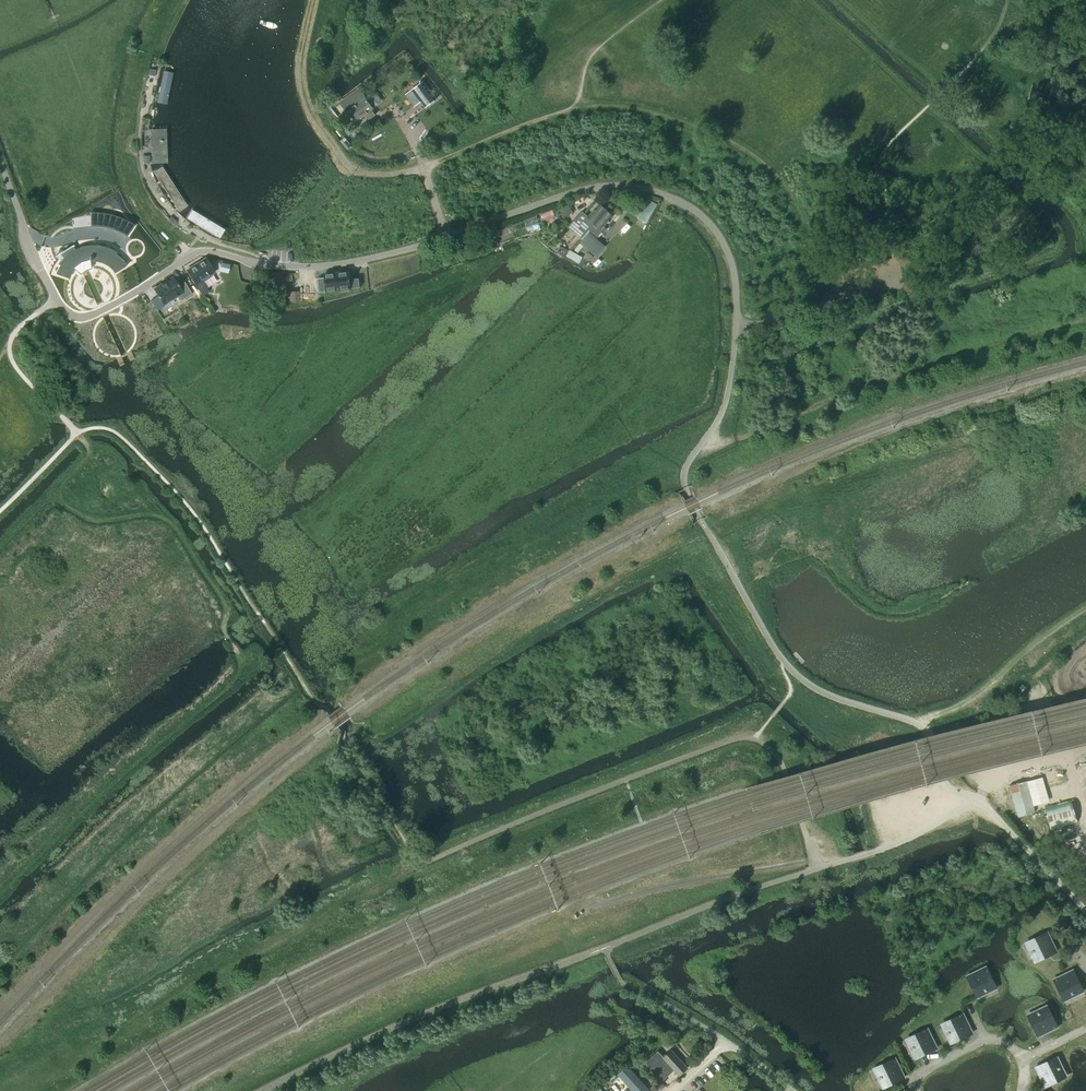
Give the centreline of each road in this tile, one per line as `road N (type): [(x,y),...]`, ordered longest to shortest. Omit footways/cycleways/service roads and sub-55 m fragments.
road 1 (unclassified): [(1085,912),(994,816),(949,786),(930,732),(821,691),(793,671),(747,602),(684,483),(724,408),(736,328),(728,253),(691,207),(653,190),(604,186),(350,262),(270,265),(200,251),(108,309),(78,317),(56,299),(28,245),(0,167)]
road 2 (track): [(0,896),(239,667),(220,629),(224,605),(170,528),(148,517),(94,518),(53,496)]
road 3 (track): [(424,863),(744,737),(780,761),(818,868)]
road 4 (track): [(818,868),(605,947)]
road 5 (track): [(818,868),(917,835),(963,798)]
road 6 (track): [(77,432),(88,455),(81,468),(0,547)]
road 7 (track): [(726,1042),(622,982)]

